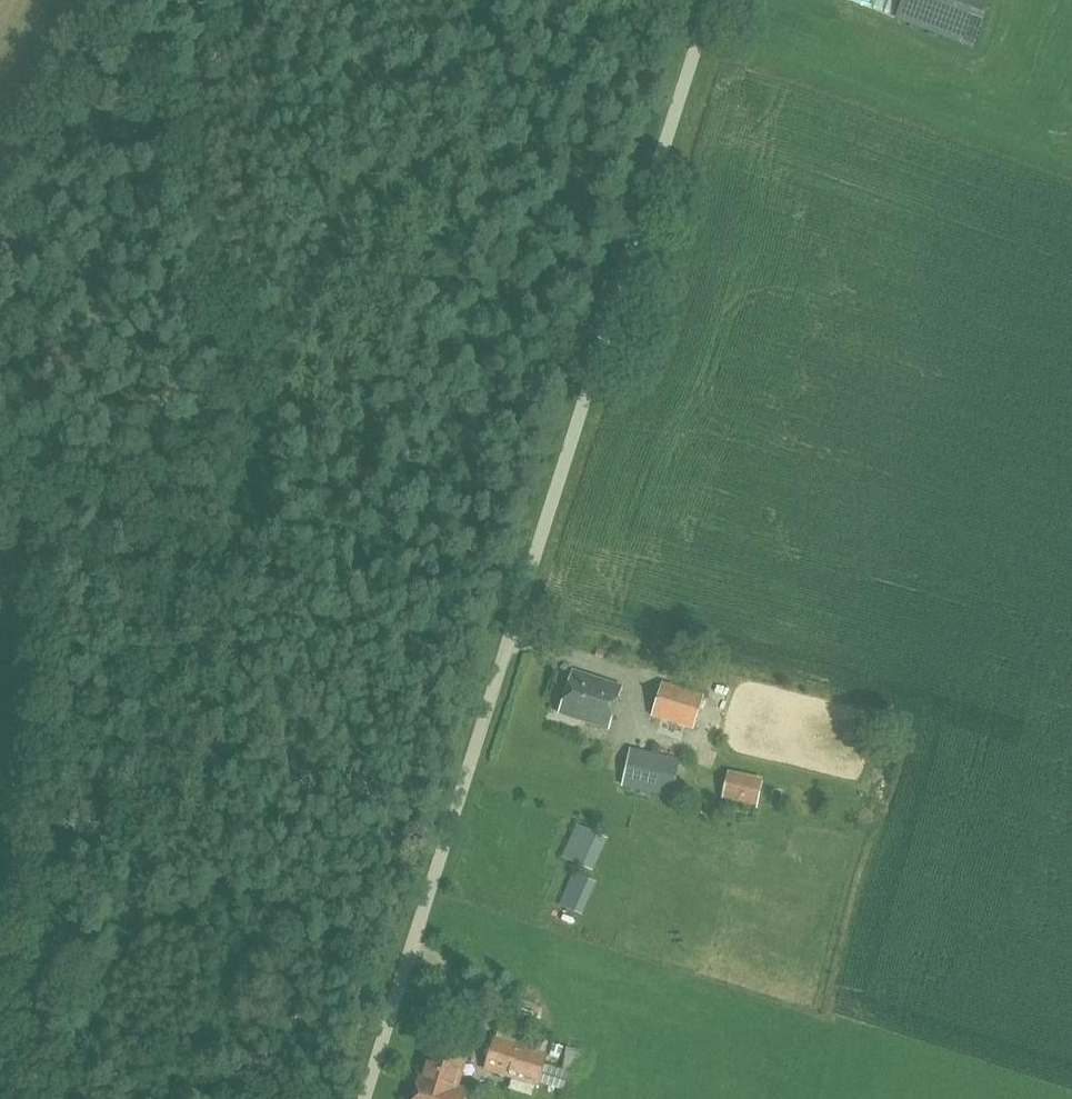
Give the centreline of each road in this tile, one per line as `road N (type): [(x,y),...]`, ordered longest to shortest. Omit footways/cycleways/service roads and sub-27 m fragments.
road 1 (unclassified): [(368,1098),(709,0)]
road 2 (track): [(0,536),(127,562),(184,557)]

